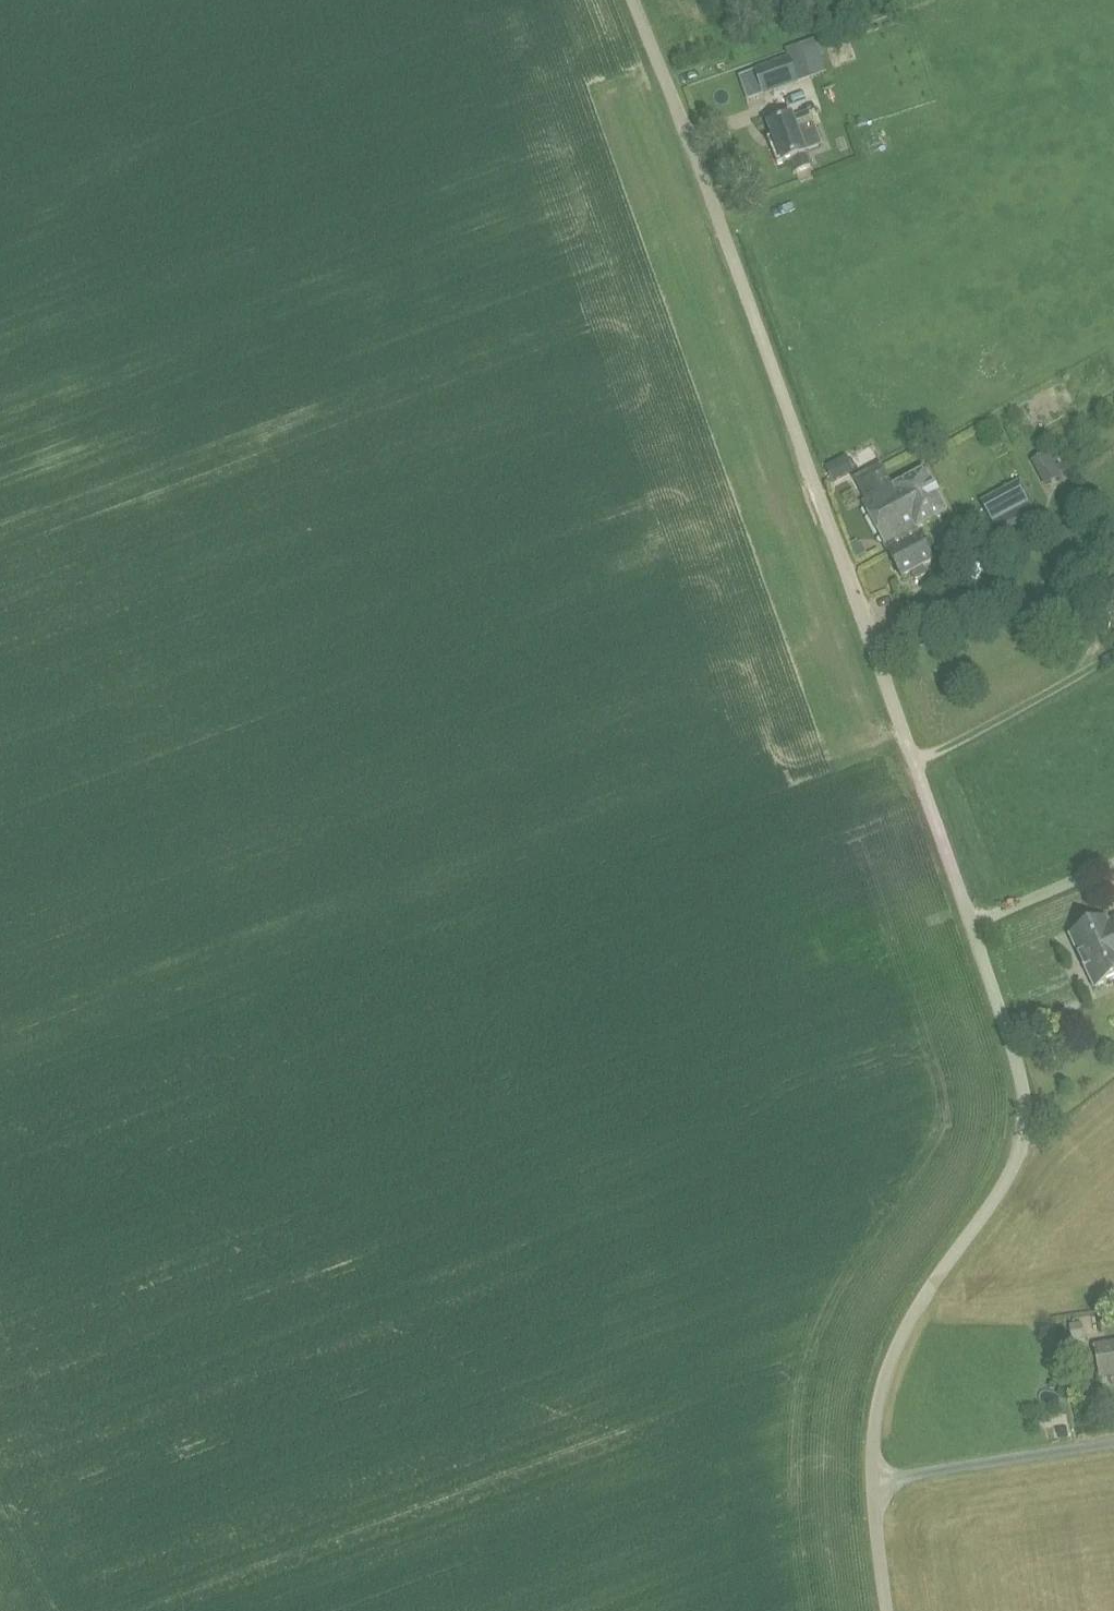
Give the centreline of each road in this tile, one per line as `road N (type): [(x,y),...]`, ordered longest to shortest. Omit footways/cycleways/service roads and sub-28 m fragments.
road 1 (unclassified): [(884,1610),(875,1412),(916,1309),(1009,1176),(1024,1082),(725,225),(639,0)]

